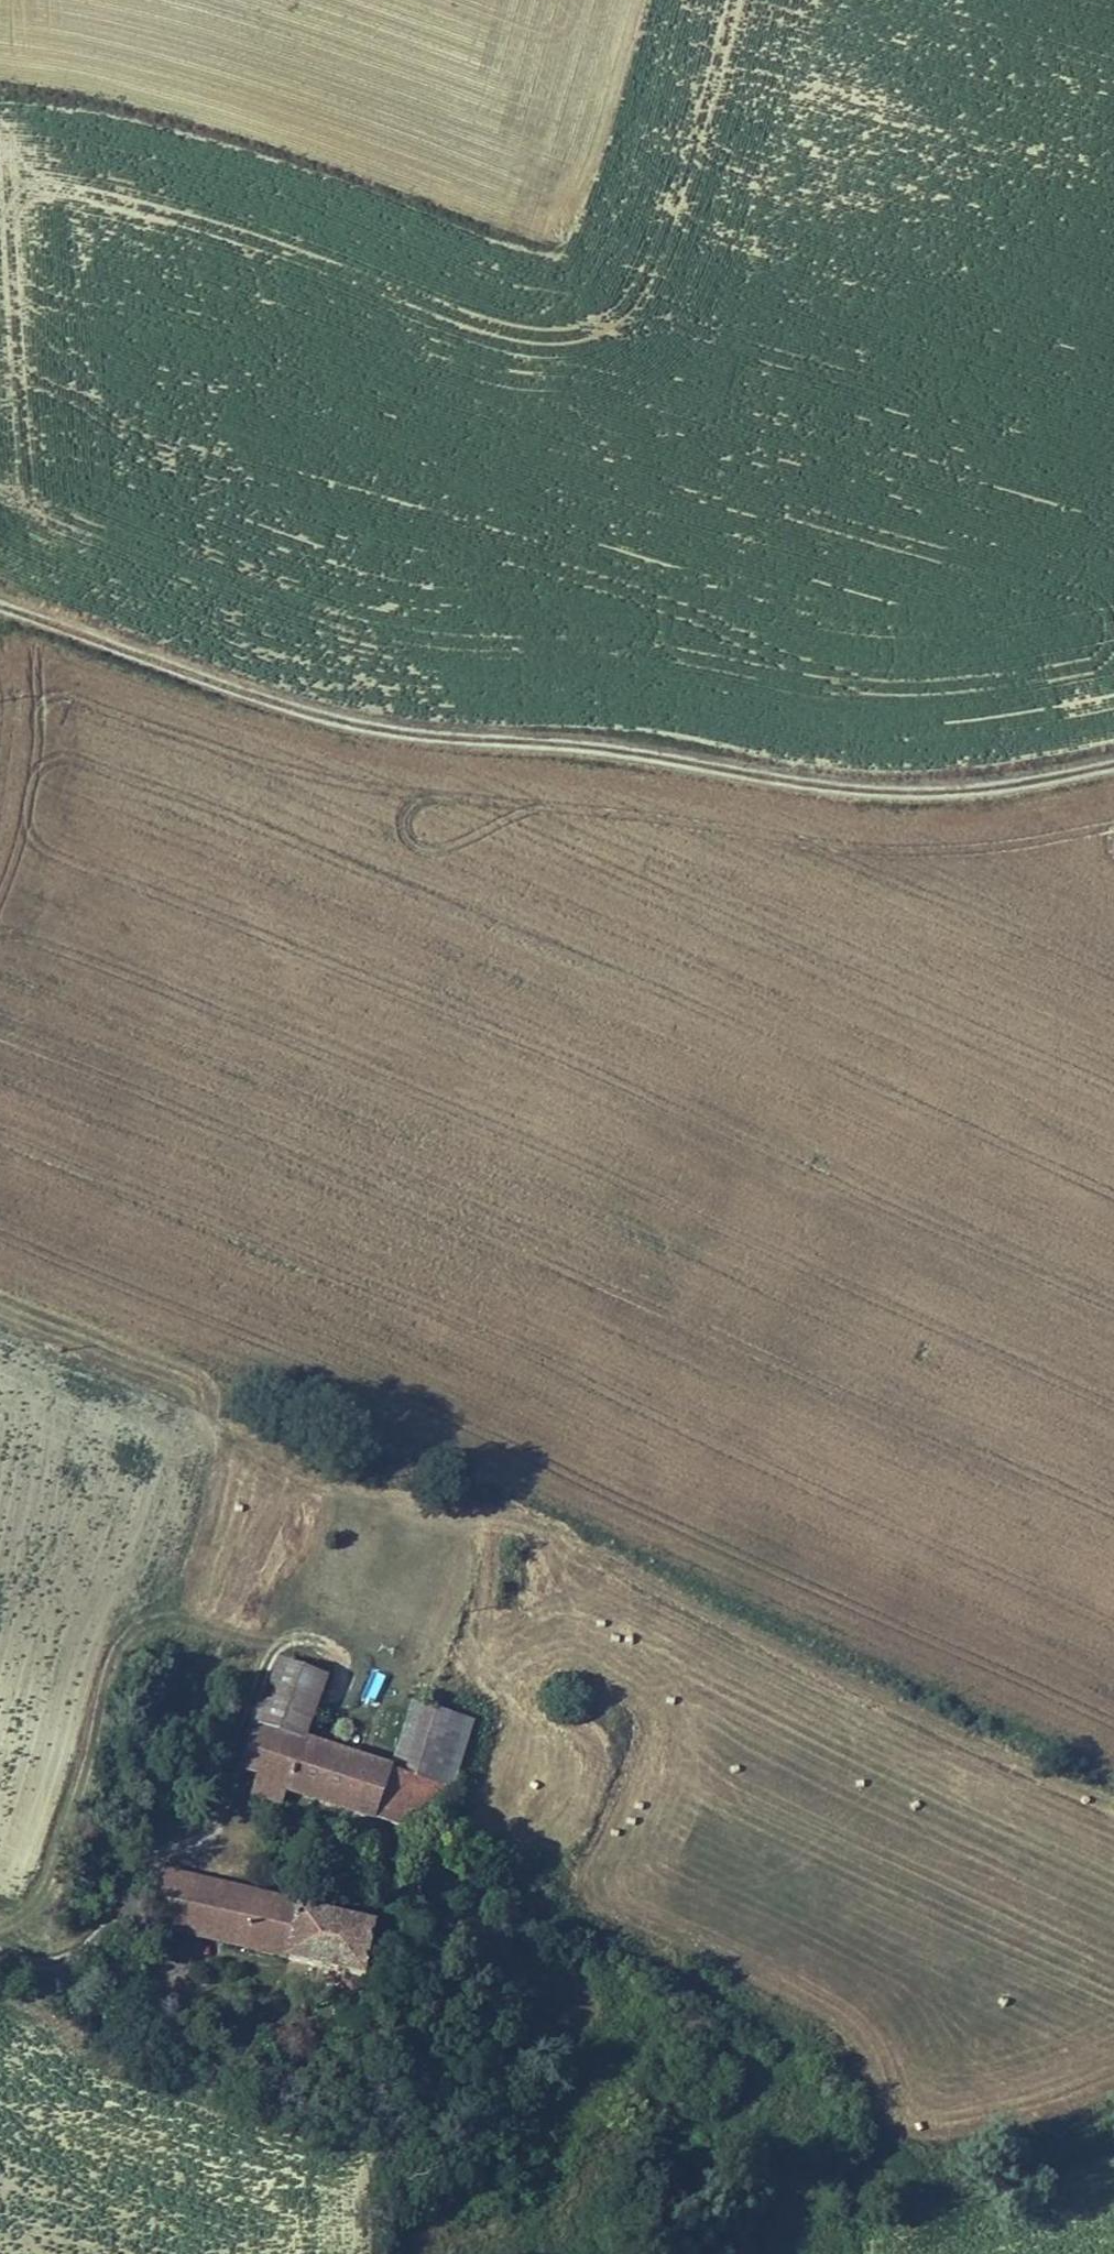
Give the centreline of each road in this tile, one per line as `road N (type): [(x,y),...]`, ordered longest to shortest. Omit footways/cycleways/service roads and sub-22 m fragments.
road 1 (track): [(0,607),(389,737),(571,744),(864,791),(1113,761)]

